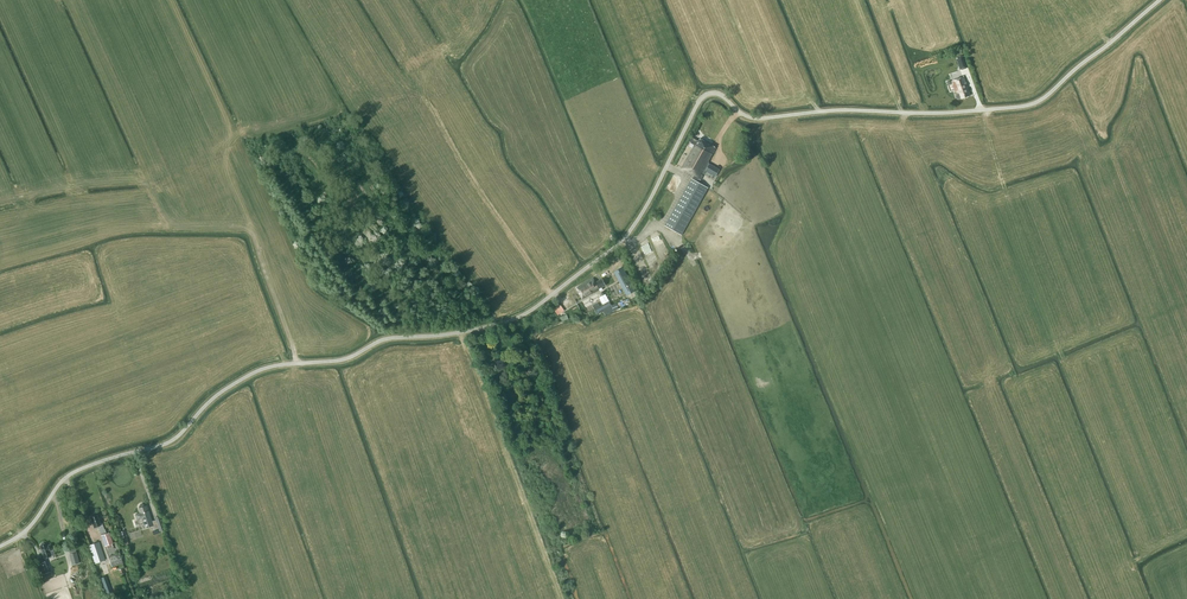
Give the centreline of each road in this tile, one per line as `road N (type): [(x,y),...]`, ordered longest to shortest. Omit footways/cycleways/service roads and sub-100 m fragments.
road 1 (unclassified): [(0,545),(30,526),(68,475),(171,441),(207,403),(261,370),(341,360),(381,340),(478,329),(533,309),(634,225),(706,95),(722,95),(759,118),(1022,106),(1044,97),(1159,0)]
road 2 (track): [(298,363),(221,168),(240,133)]
road 3 (track): [(249,229),(175,224),(134,180),(60,187)]

